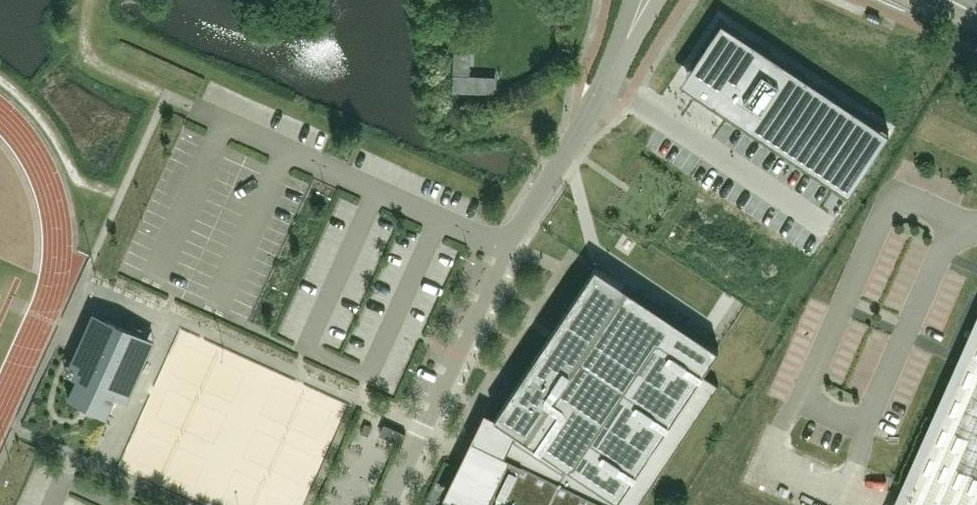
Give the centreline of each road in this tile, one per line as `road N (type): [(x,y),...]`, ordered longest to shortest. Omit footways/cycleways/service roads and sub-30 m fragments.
road 1 (unclassified): [(627,38),(506,247),(386,504)]

